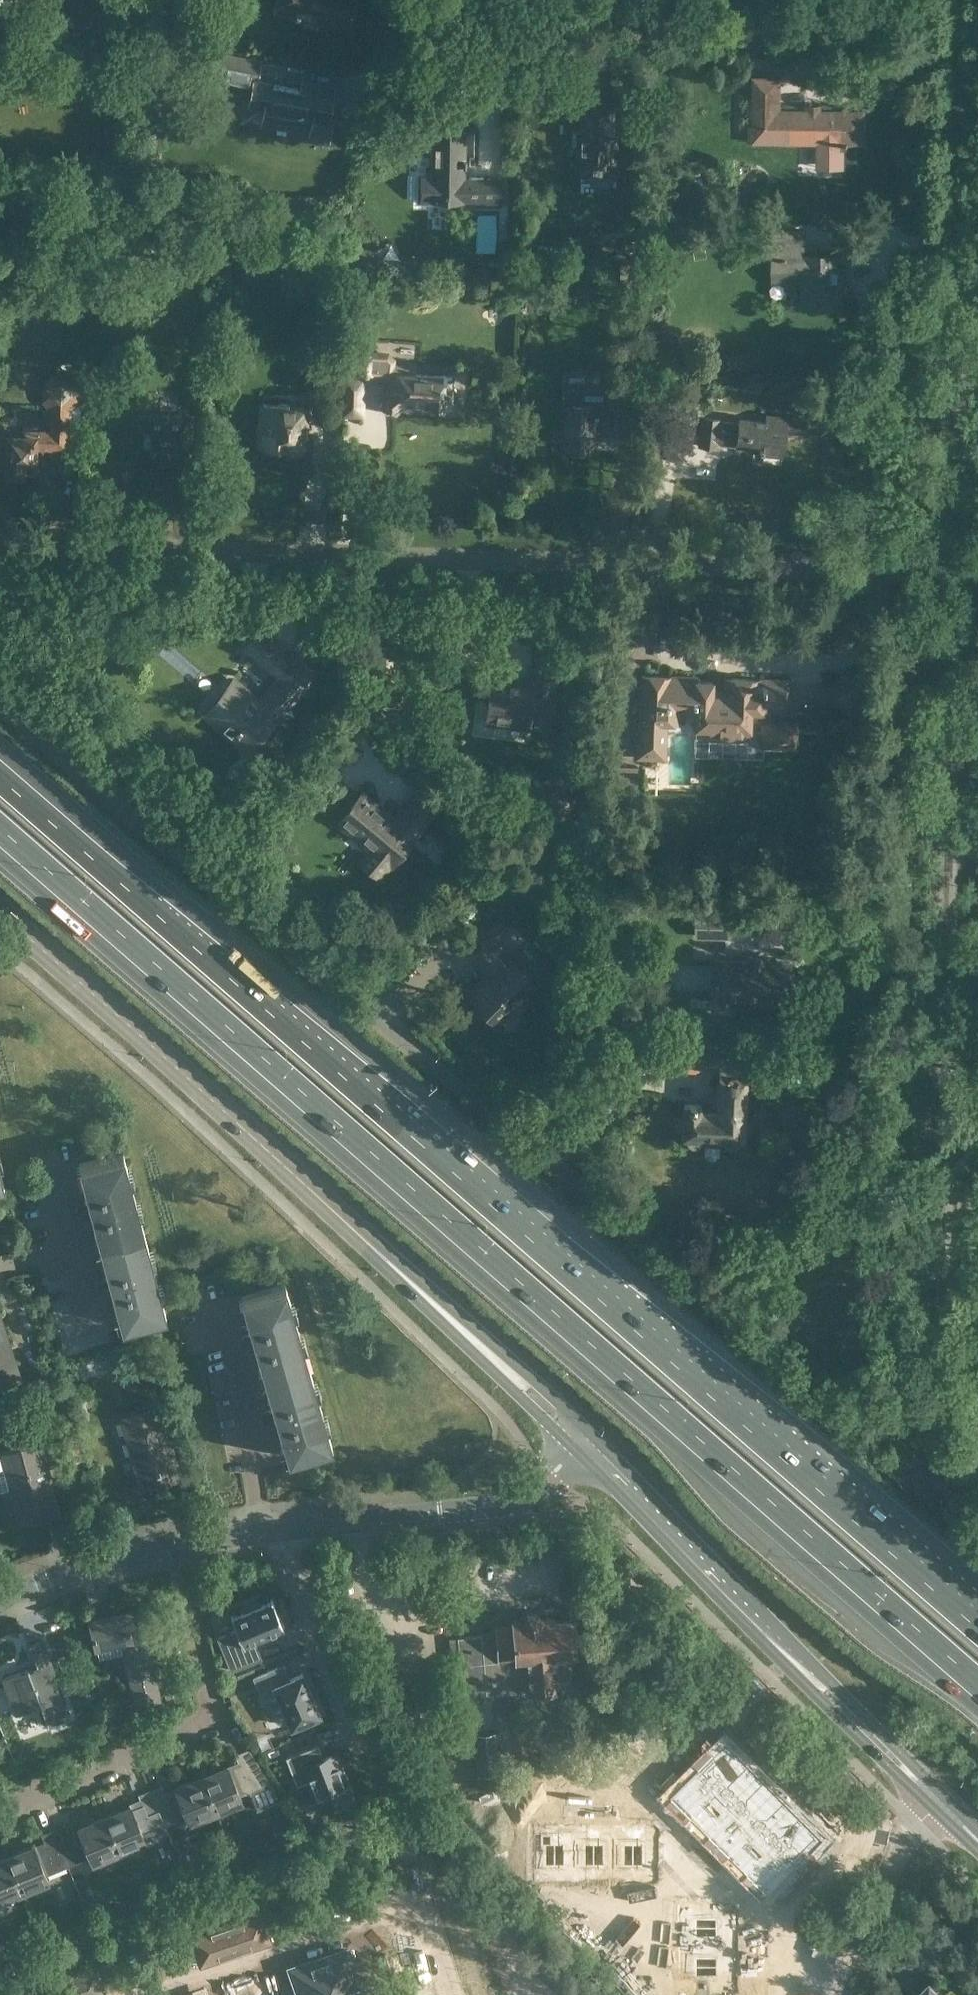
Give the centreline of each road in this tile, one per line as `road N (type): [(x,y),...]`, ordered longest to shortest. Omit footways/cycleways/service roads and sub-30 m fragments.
road 1 (motorway): [(0,838),(977,1691)]
road 2 (motorway): [(977,1619),(0,769)]
road 3 (residential): [(923,1486),(0,692)]
road 4 (residential): [(0,536),(945,570)]
road 5 (residential): [(923,1486),(932,1456),(945,570)]
road 6 (primary): [(594,1460),(469,1335),(0,917)]
road 7 (residential): [(945,570),(957,0)]
road 8 (primary): [(977,1843),(594,1460)]
road 9 (residential): [(0,1808),(210,1714),(175,1548)]
road 10 (tertiary): [(275,1531),(538,1496),(594,1460)]
road 11 (residential): [(381,1776),(275,1531)]
road 12 (tertiary): [(0,1602),(79,1569),(175,1548)]

